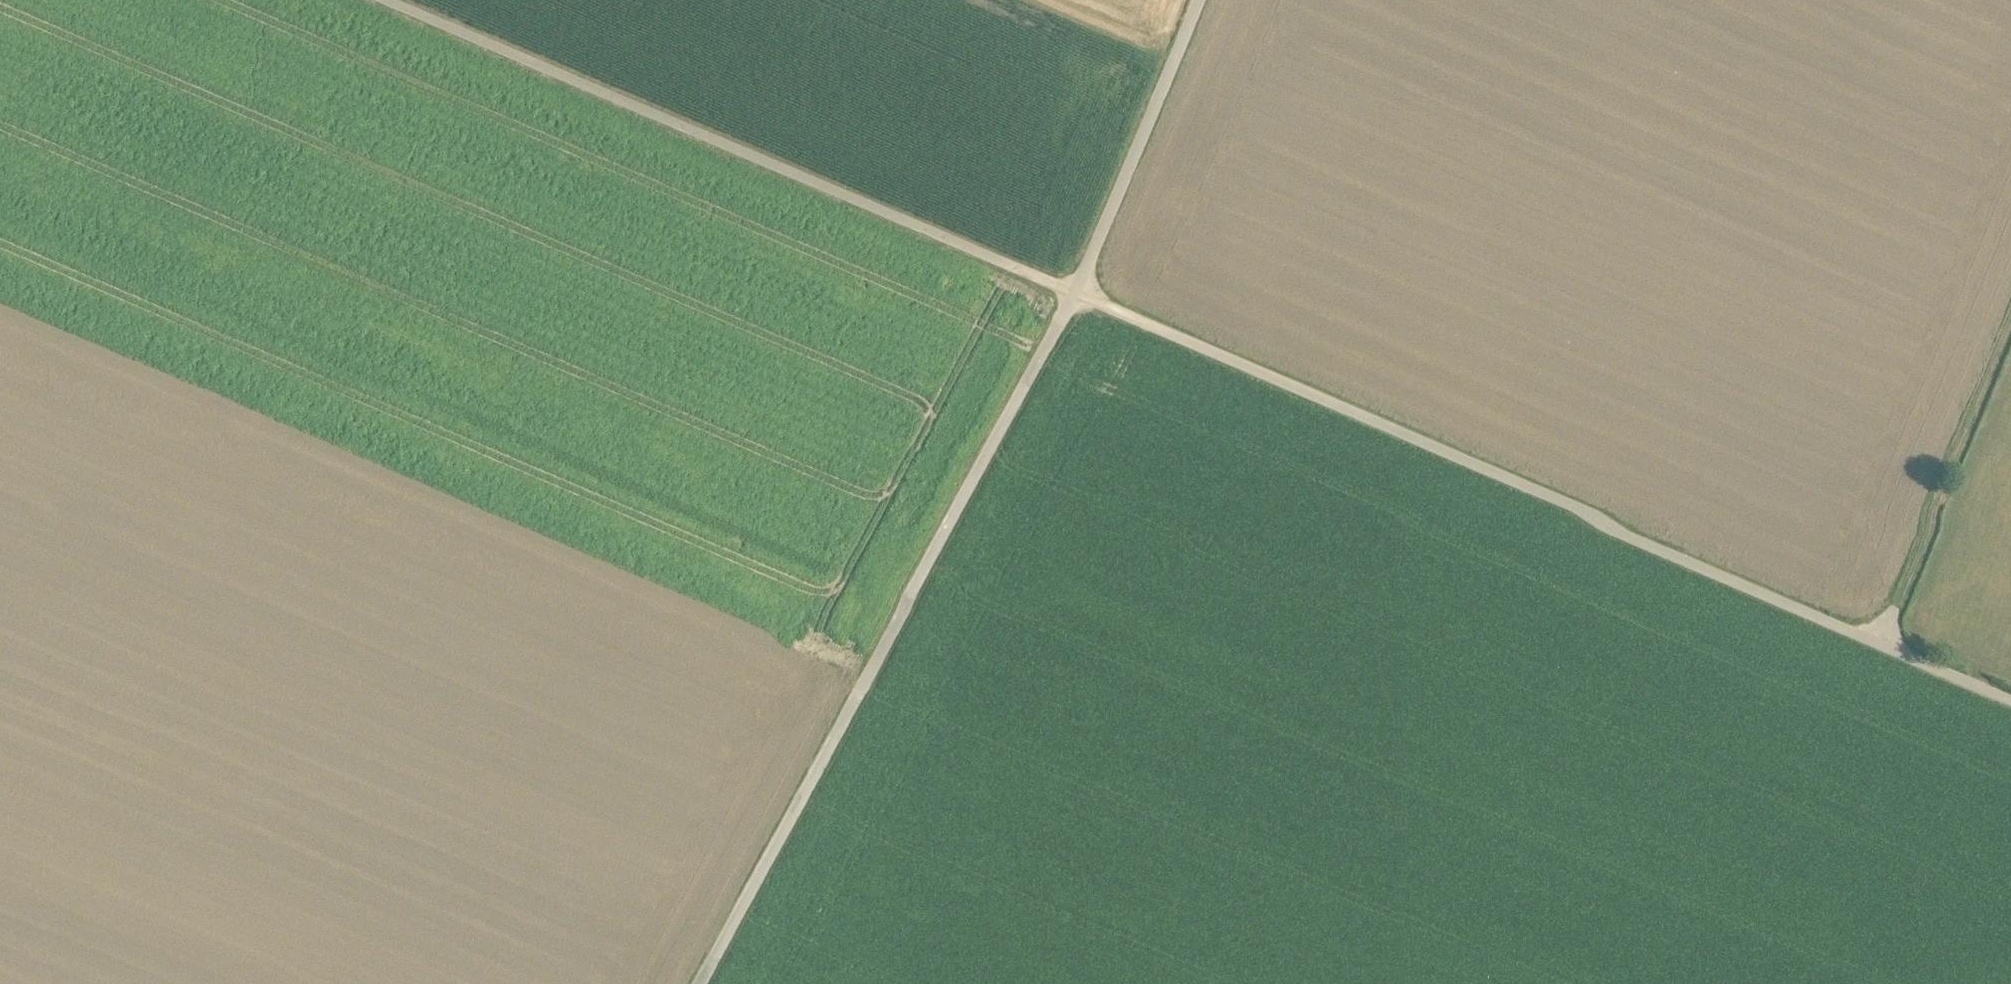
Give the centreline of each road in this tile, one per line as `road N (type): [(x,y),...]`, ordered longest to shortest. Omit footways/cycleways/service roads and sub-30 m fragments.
road 1 (track): [(1075,294),(2010,696)]
road 2 (track): [(704,983),(1075,294)]
road 3 (track): [(387,0),(1075,294)]
road 4 (track): [(1873,637),(2010,316)]
road 5 (track): [(1075,294),(1201,0)]

